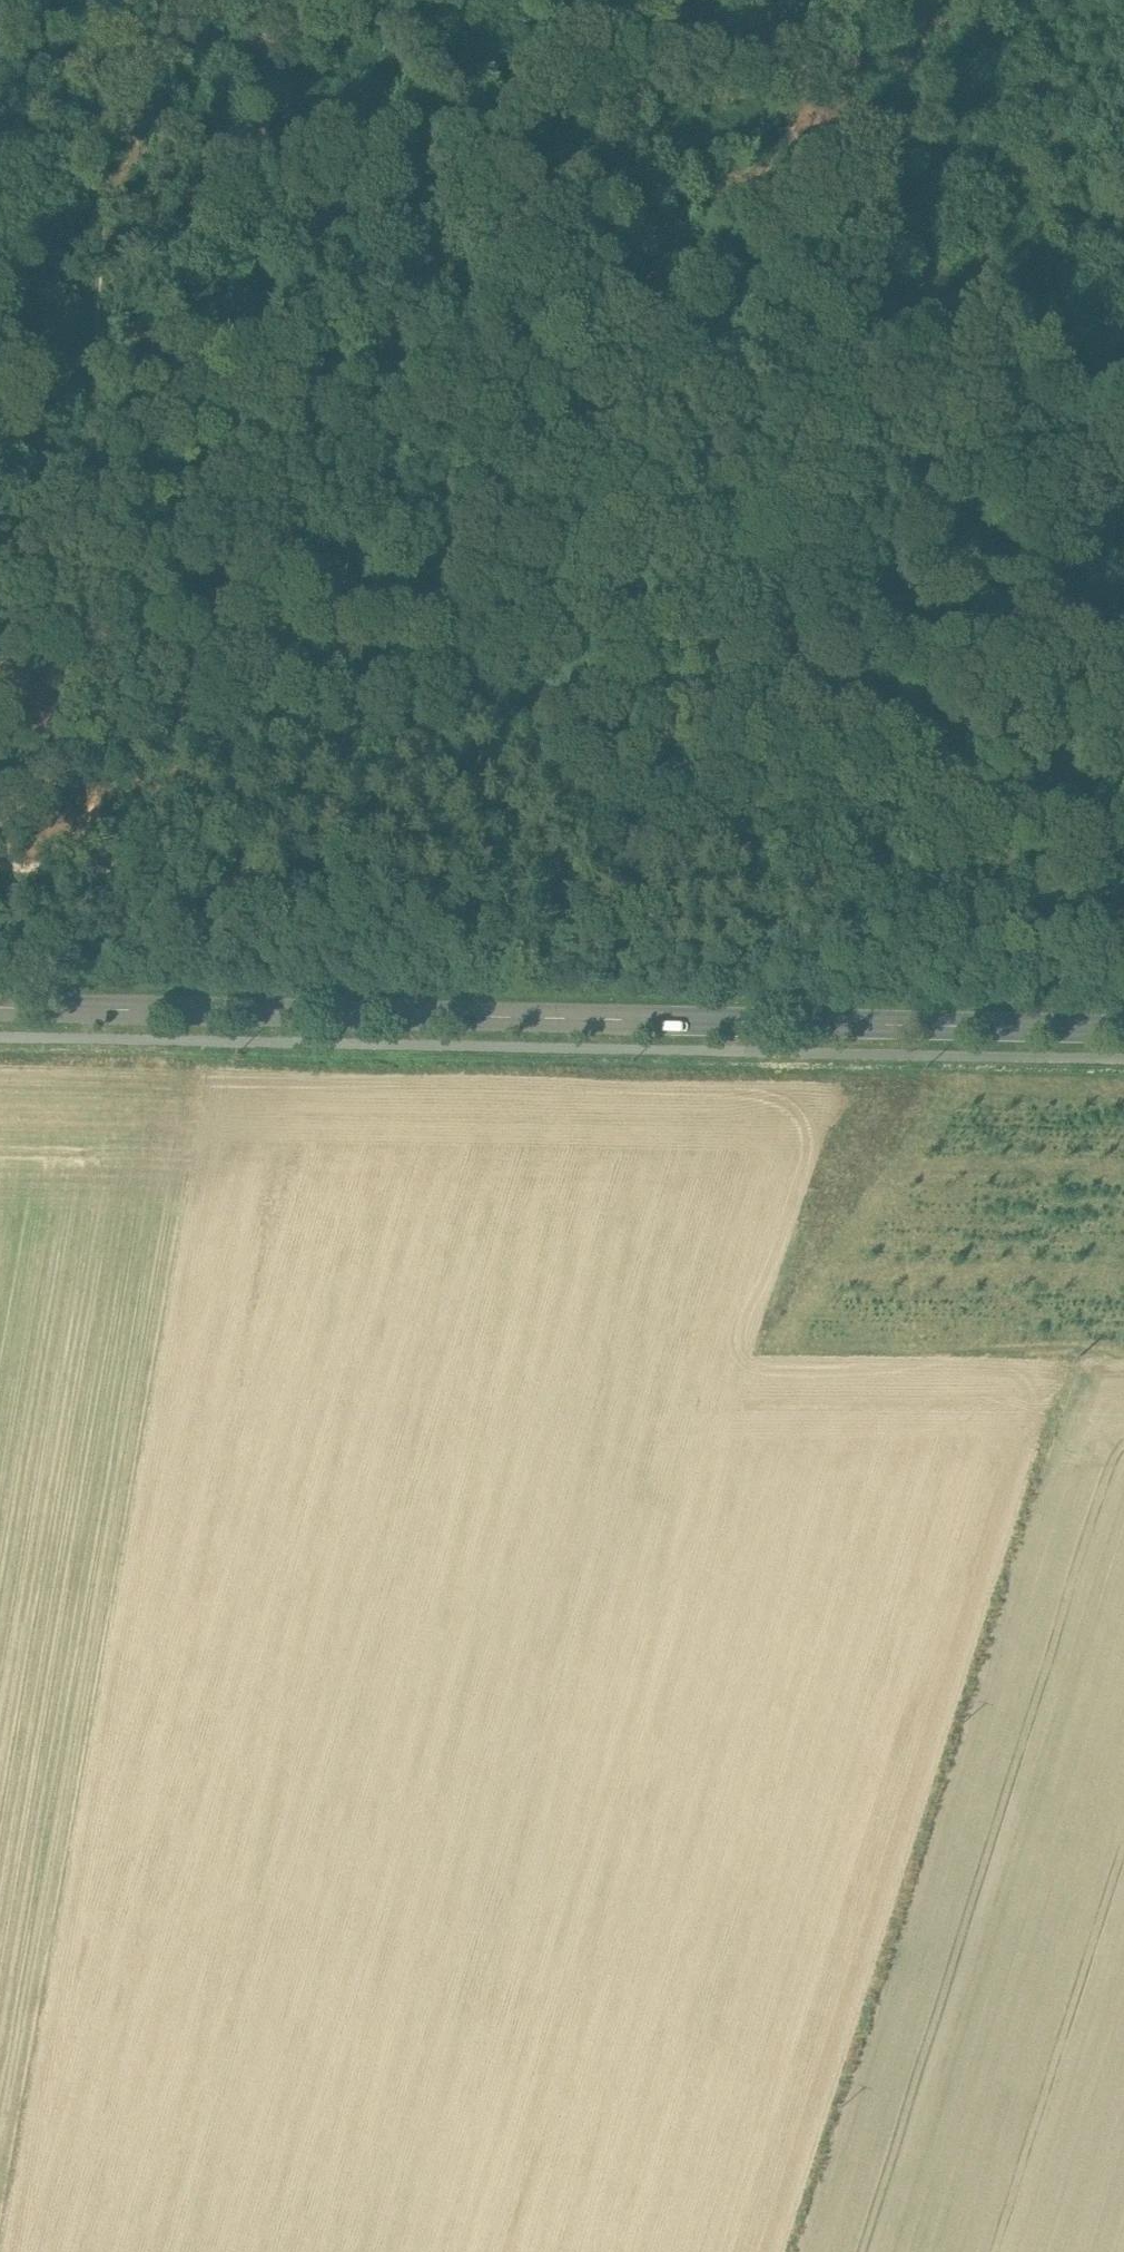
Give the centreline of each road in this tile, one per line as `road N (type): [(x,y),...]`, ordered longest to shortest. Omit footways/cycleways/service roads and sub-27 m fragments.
road 1 (track): [(1123,891),(1053,900),(215,872),(0,874)]
road 2 (tertiary): [(1123,1029),(0,1010)]
road 3 (track): [(95,874),(108,0)]

